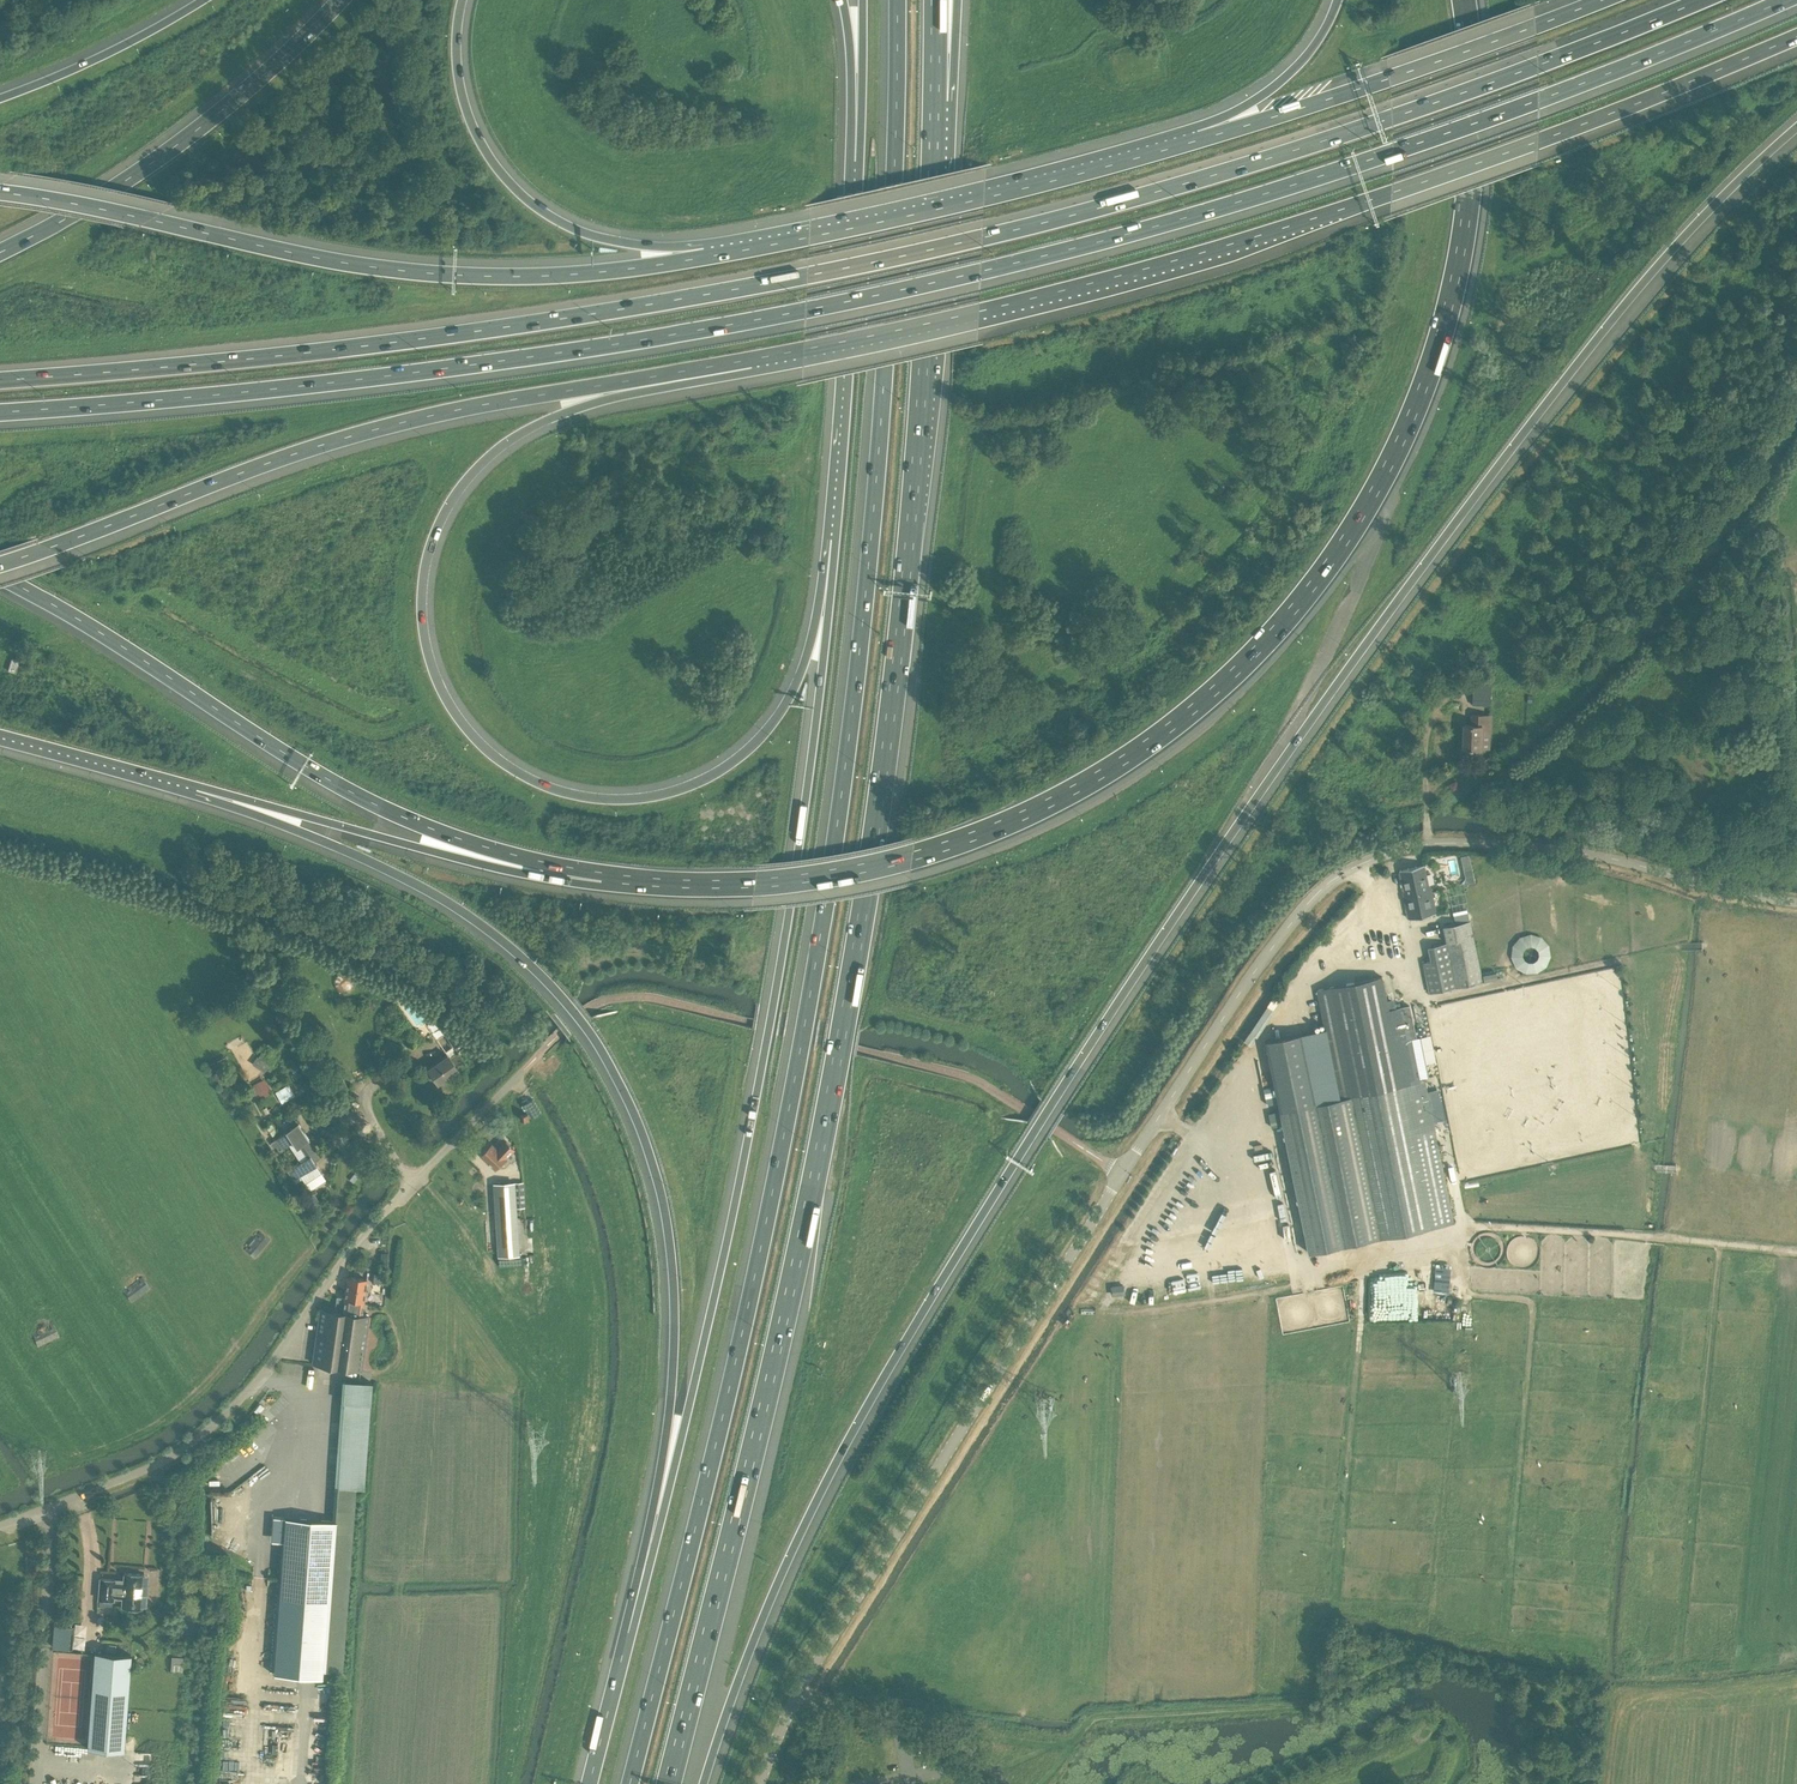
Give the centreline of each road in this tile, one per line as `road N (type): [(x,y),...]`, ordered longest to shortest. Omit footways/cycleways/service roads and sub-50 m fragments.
road 1 (motorway): [(703,1783),(755,1636),(818,1496),(1063,1085),(1253,800),(1453,525),(1689,233),(1796,126)]
road 2 (motorway): [(0,412),(537,357),(981,270),(1390,158),(1538,106),(1785,0)]
road 3 (motorway): [(896,0),(893,240),(874,508),(824,912),(742,1333),(629,1783)]
road 4 (motorway): [(1701,0),(1389,117),(982,236),(529,324),(0,380)]
road 5 (motorway): [(668,1783),(777,1347),(862,920),(912,513),(938,101)]
road 6 (unclassified): [(761,1783),(798,1693),(1121,1172),(1234,1001),(1338,876),(1412,845),(1481,844),(1601,855),(1796,902)]
road 7 (motorway): [(659,883),(807,878),(963,839),(1088,781),(1245,664),(1348,536),(1421,396),(1461,258),(1475,149),(1466,0)]
road 8 (motorway): [(833,537),(799,676),(756,741),(695,786),(620,801),(566,793),(505,764),(443,690),(424,619),(427,555),(466,473),(526,425),(769,358)]
road 9 (motorway): [(833,537),(773,1008),(722,1262),(628,1633)]
road 10 (motorway): [(193,790),(389,871),(494,936),(592,1032),(635,1113),(662,1189),(675,1335),(672,1395),(628,1633)]
road 11 (motorway): [(769,358),(980,314),(1294,226),(1538,143),(1796,36)]
road 12 (motorway): [(0,563),(349,436),(553,390),(769,358)]
road 13 (motorway): [(0,583),(388,815),(554,869),(659,883)]
road 14 (motorway): [(710,252),(558,275),(430,273),(0,192)]
road 15 (unclassified): [(0,1528),(155,1467),(215,1424),(260,1376),(357,1242),(524,1071)]
road 16 (motorway): [(1194,135),(710,252)]
road 17 (motorway): [(193,790),(512,871),(608,886),(659,883)]
road 18 (motorway): [(1597,0),(1401,73),(1194,135)]
road 19 (motorway): [(338,0),(207,120),(0,250)]
road 20 (motorway): [(710,252),(579,231),(523,195),(477,137),(464,103),(455,45),(463,0)]
road 21 (motorway): [(855,163),(833,537)]
road 22 (track): [(1796,1253),(1467,1226)]
road 23 (track): [(34,1783),(51,1509)]
road 24 (motorway): [(206,0),(149,35),(0,98)]
road 25 (motorway): [(1337,0),(1297,65),(1194,135)]
road 26 (motorway): [(0,737),(193,790)]
road 27 (motorway): [(842,0),(855,163)]
road 28 (motorway): [(863,0),(855,163)]
road 29 (motorway): [(628,1633),(589,1783)]

